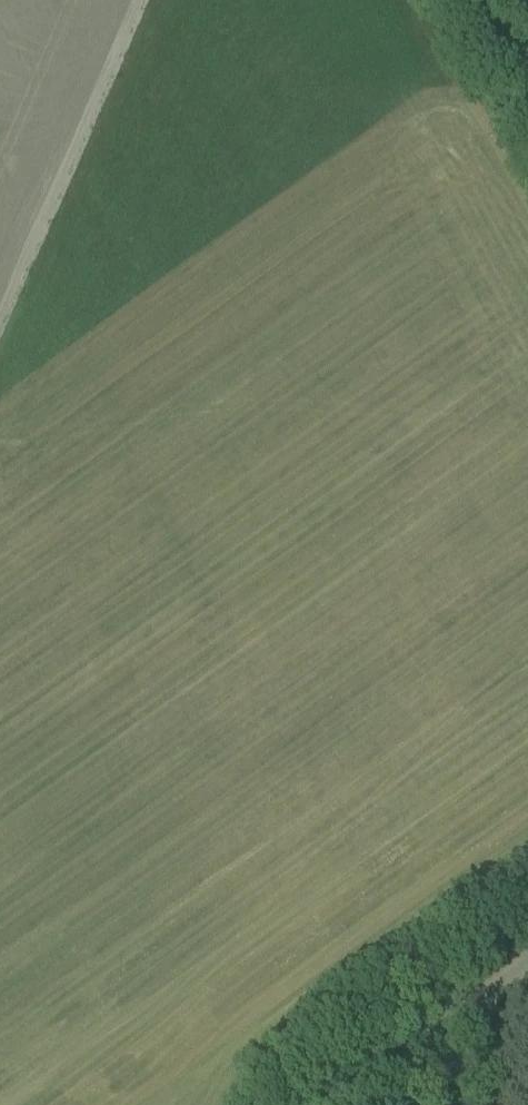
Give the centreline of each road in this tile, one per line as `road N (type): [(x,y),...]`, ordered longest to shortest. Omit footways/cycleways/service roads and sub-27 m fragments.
road 1 (unclassified): [(322,1104),(527,957)]

